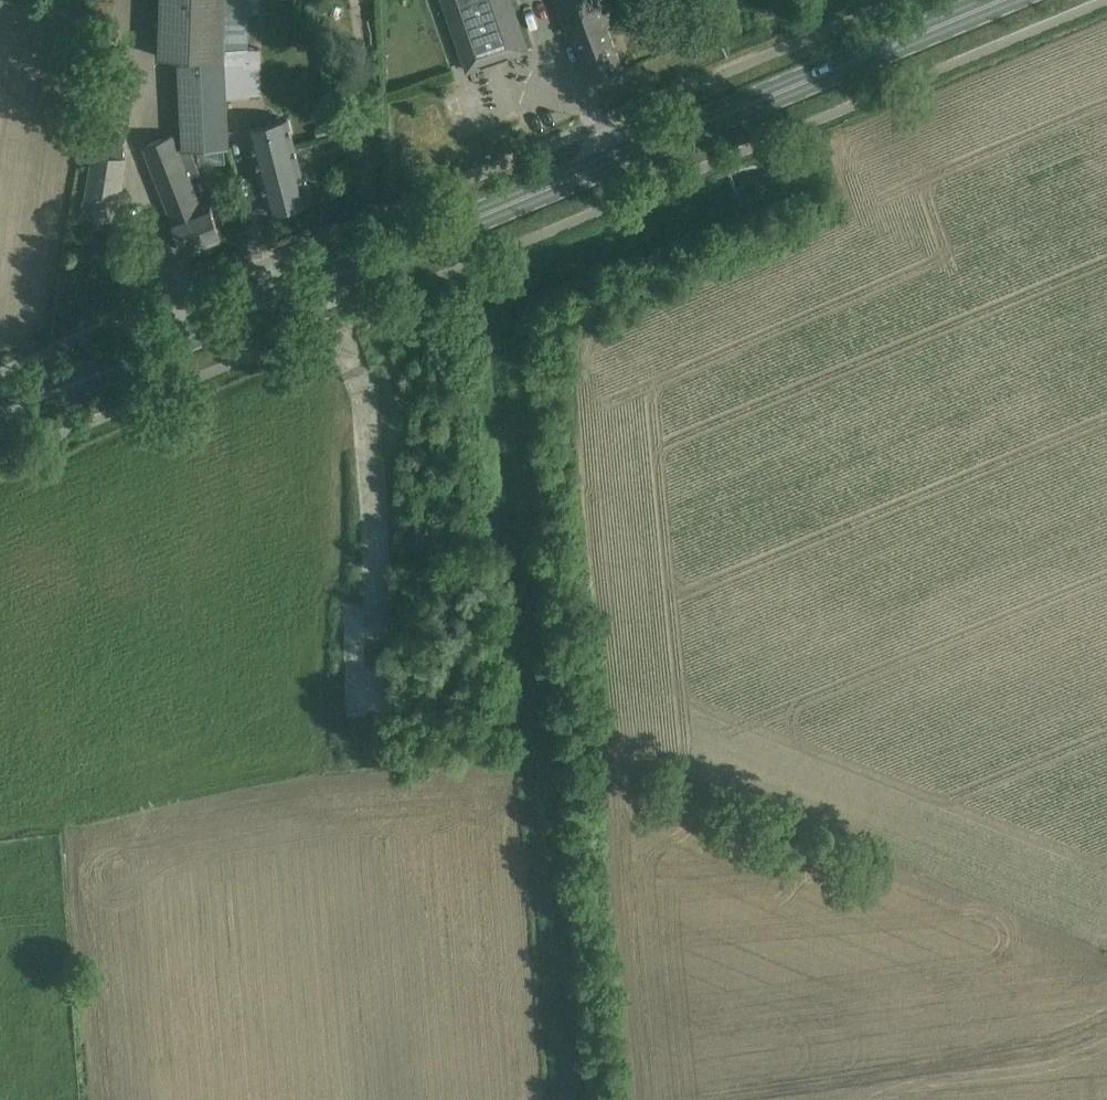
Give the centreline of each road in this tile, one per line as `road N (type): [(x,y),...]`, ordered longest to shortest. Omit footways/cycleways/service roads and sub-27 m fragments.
road 1 (primary): [(0,415),(1002,0)]

